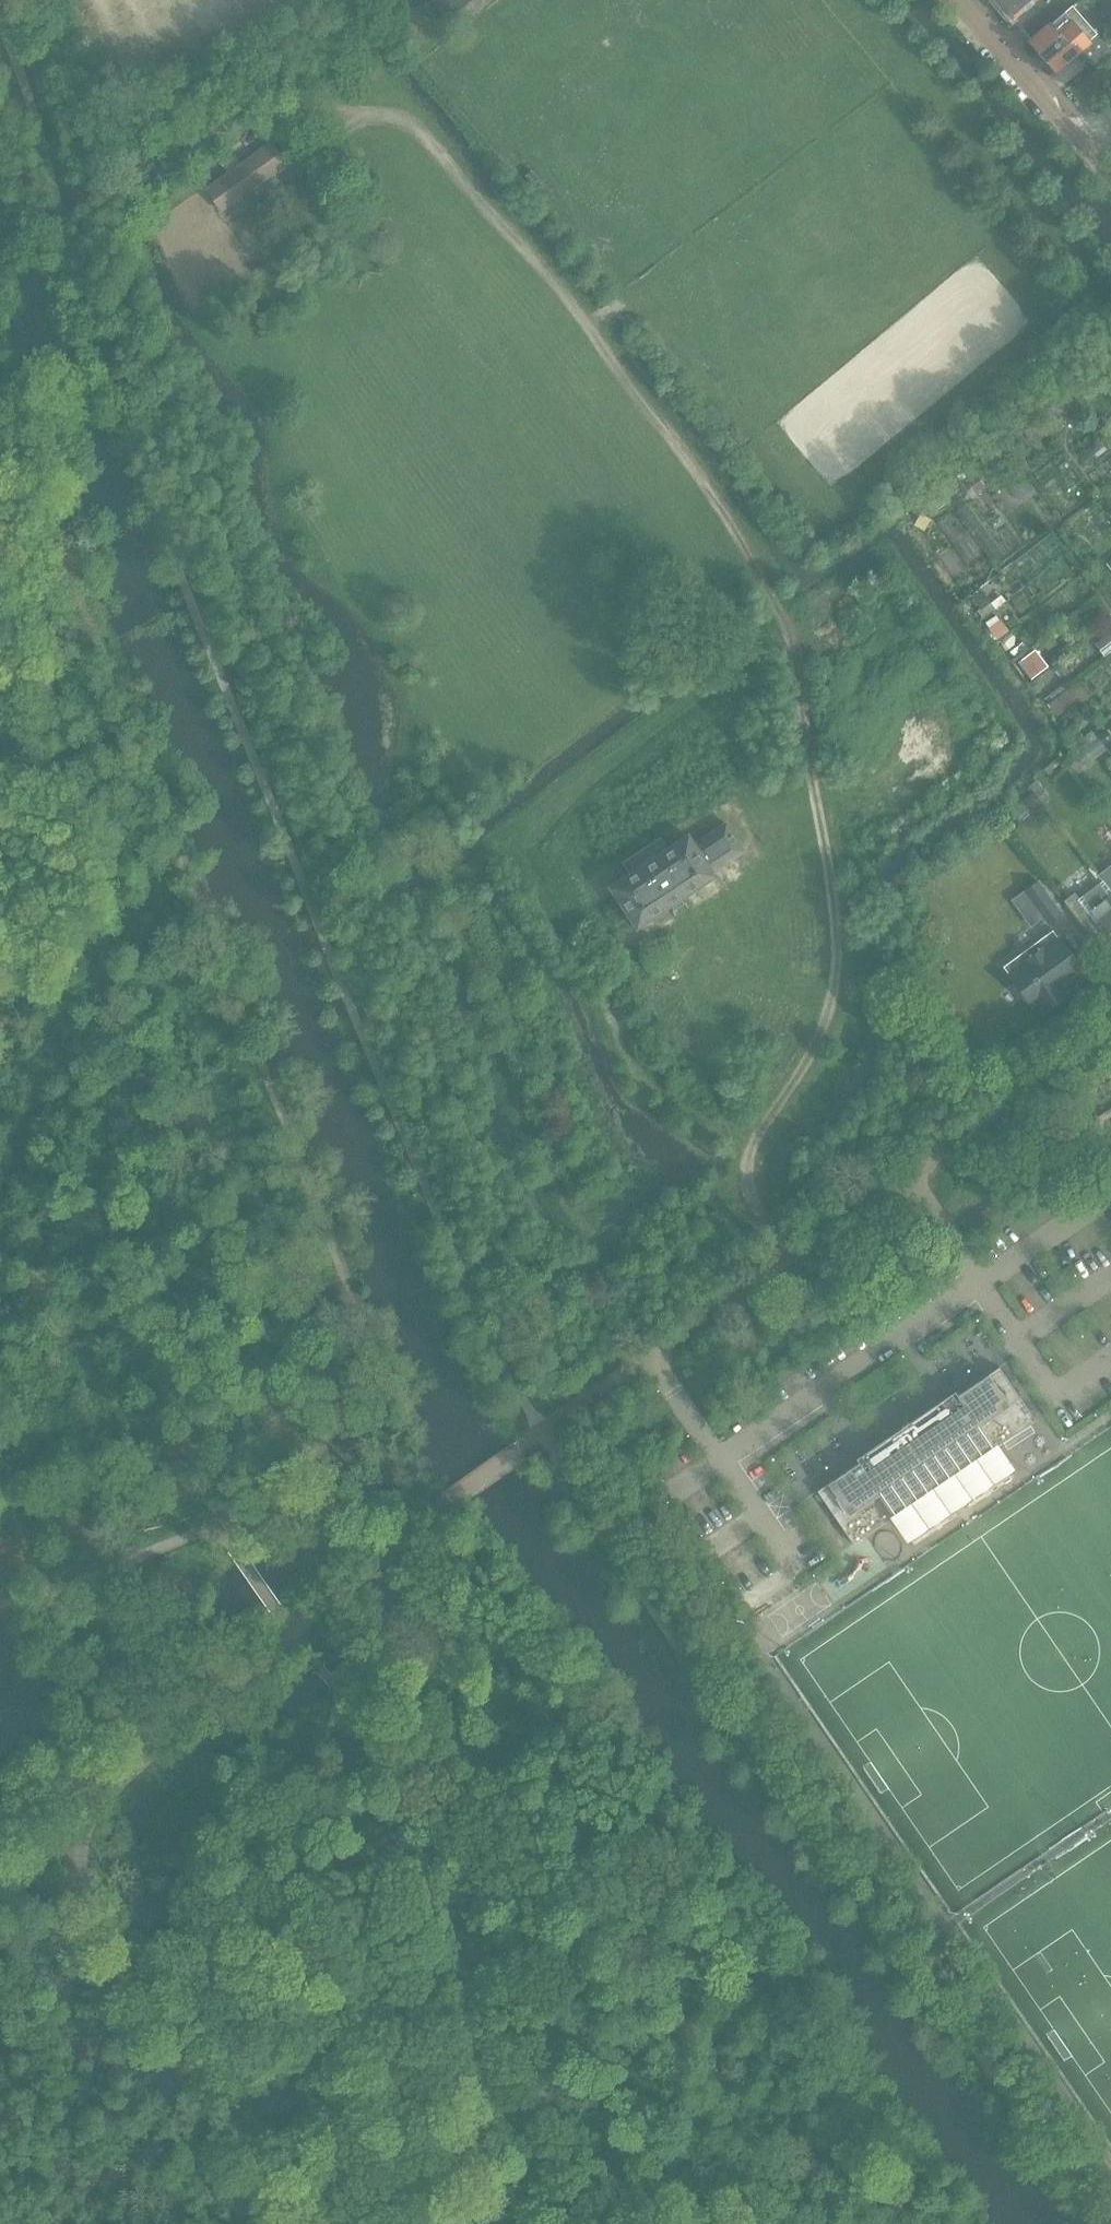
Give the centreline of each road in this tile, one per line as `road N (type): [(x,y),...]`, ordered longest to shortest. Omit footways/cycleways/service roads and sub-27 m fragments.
road 1 (residential): [(608,1378),(1110,1024)]
road 2 (residential): [(1110,157),(970,0)]

